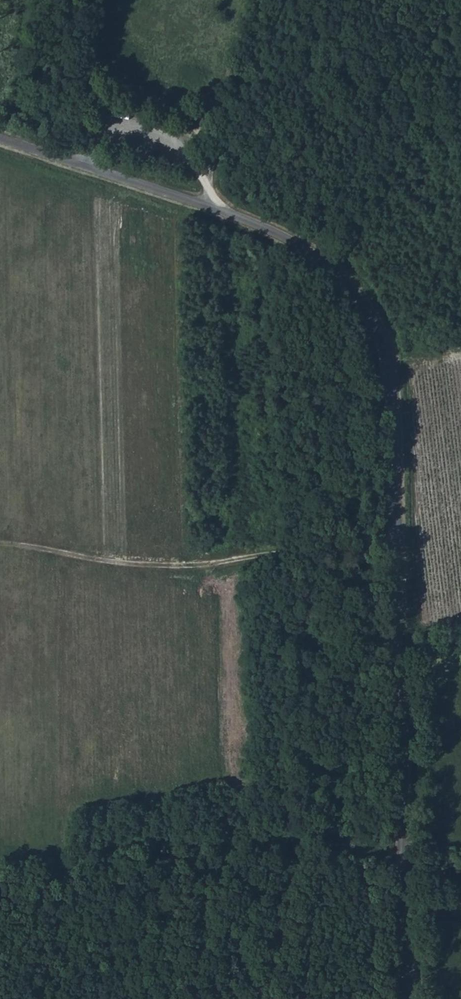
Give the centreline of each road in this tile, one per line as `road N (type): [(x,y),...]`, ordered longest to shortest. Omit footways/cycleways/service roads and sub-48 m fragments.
road 1 (unclassified): [(407,998),(395,446),(379,332),(322,258),(274,233),(0,141)]
road 2 (track): [(0,542),(164,568),(248,563),(284,553),(396,555)]
road 3 (track): [(273,0),(216,211)]

